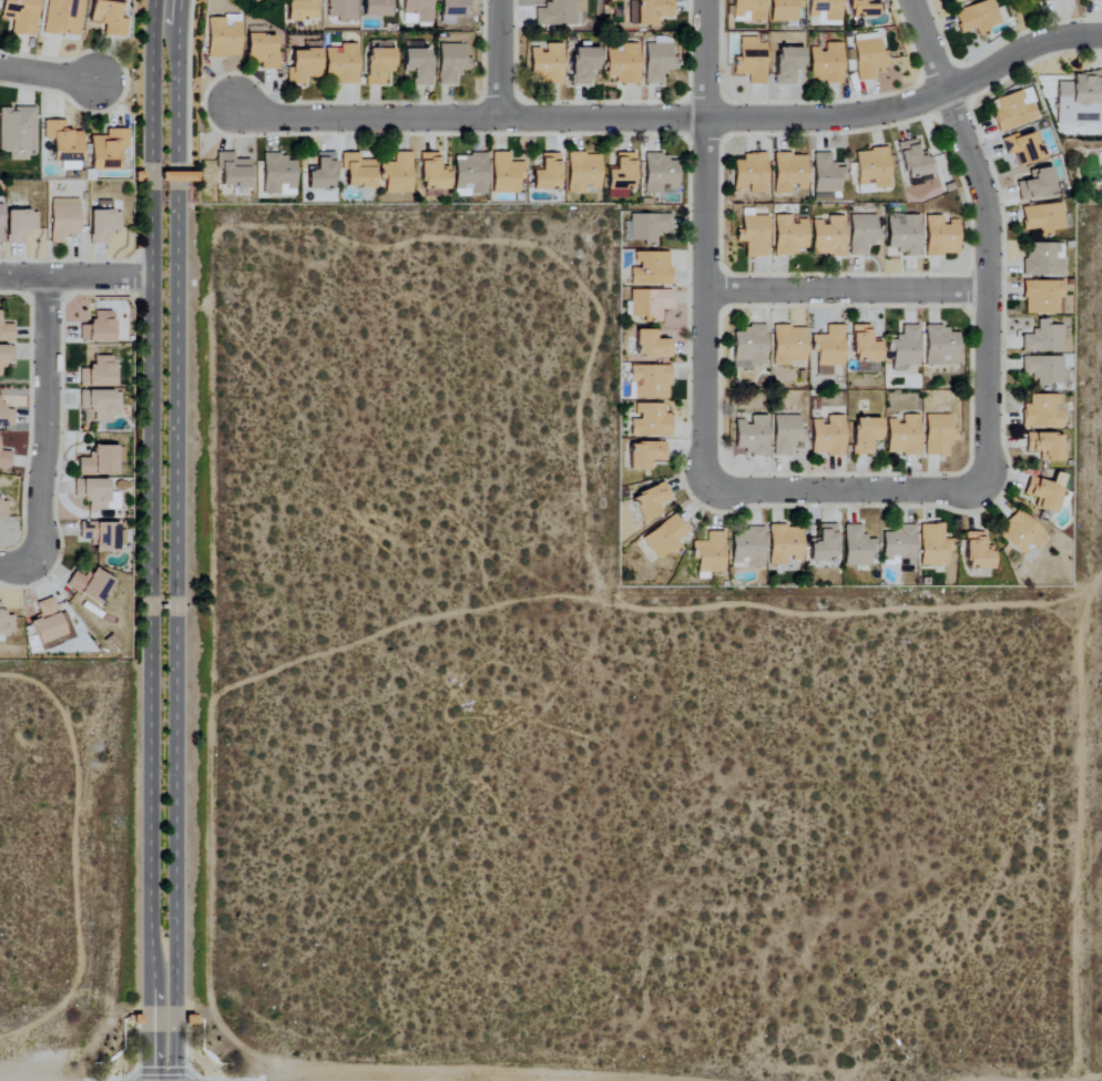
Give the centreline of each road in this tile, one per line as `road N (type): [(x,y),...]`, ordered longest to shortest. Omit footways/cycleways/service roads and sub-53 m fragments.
road 1 (tertiary): [(171,1080),(180,0)]
road 2 (tertiary): [(154,0),(153,1080)]
road 3 (residential): [(232,104),(276,118),(834,118),(894,111),(1049,39),(1101,37)]
road 4 (residential): [(717,490),(951,489),(971,486),(983,468),(986,217),(910,0)]
road 5 (residential): [(717,490),(703,476),(702,450),(704,0)]
road 6 (residential): [(703,289),(986,290)]
road 7 (residential): [(45,277),(40,552)]
road 8 (residential): [(0,277),(150,277)]

